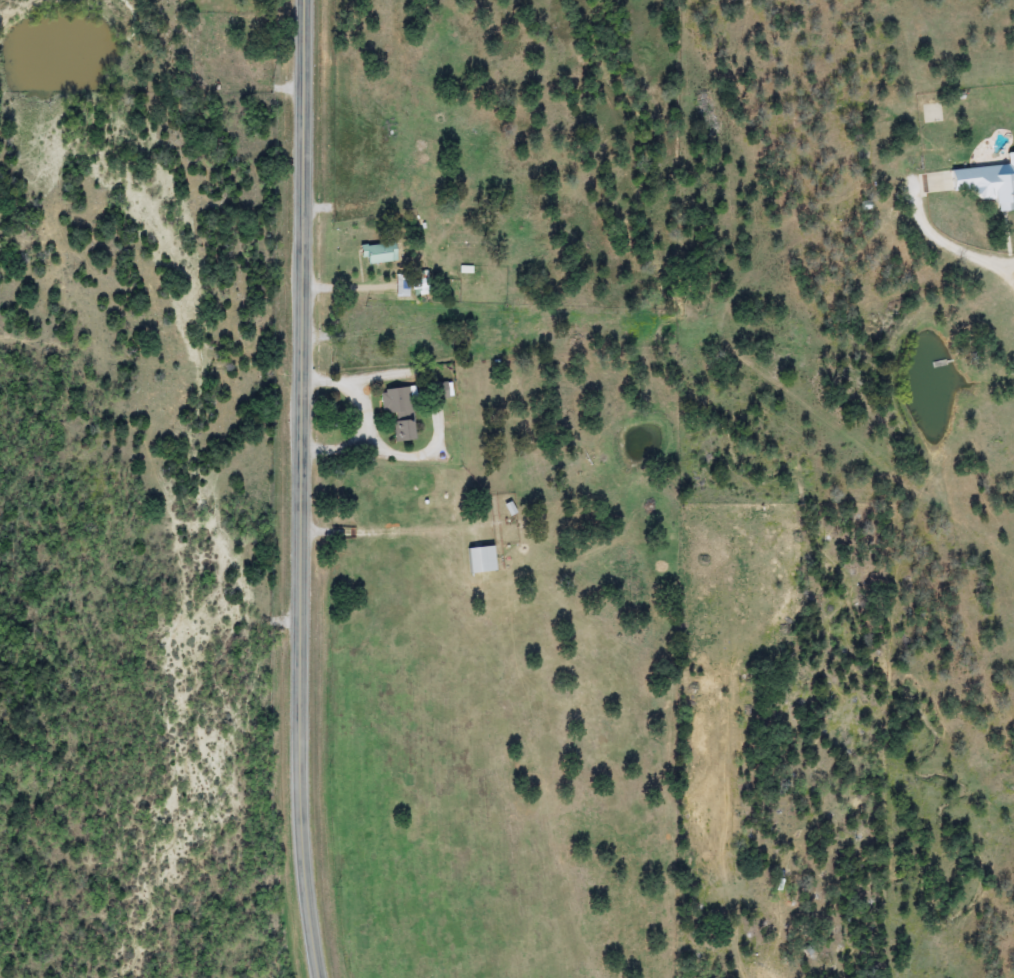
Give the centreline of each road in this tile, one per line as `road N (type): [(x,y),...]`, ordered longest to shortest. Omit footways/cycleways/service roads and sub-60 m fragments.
road 1 (tertiary): [(321,977),(294,688),(298,0)]

